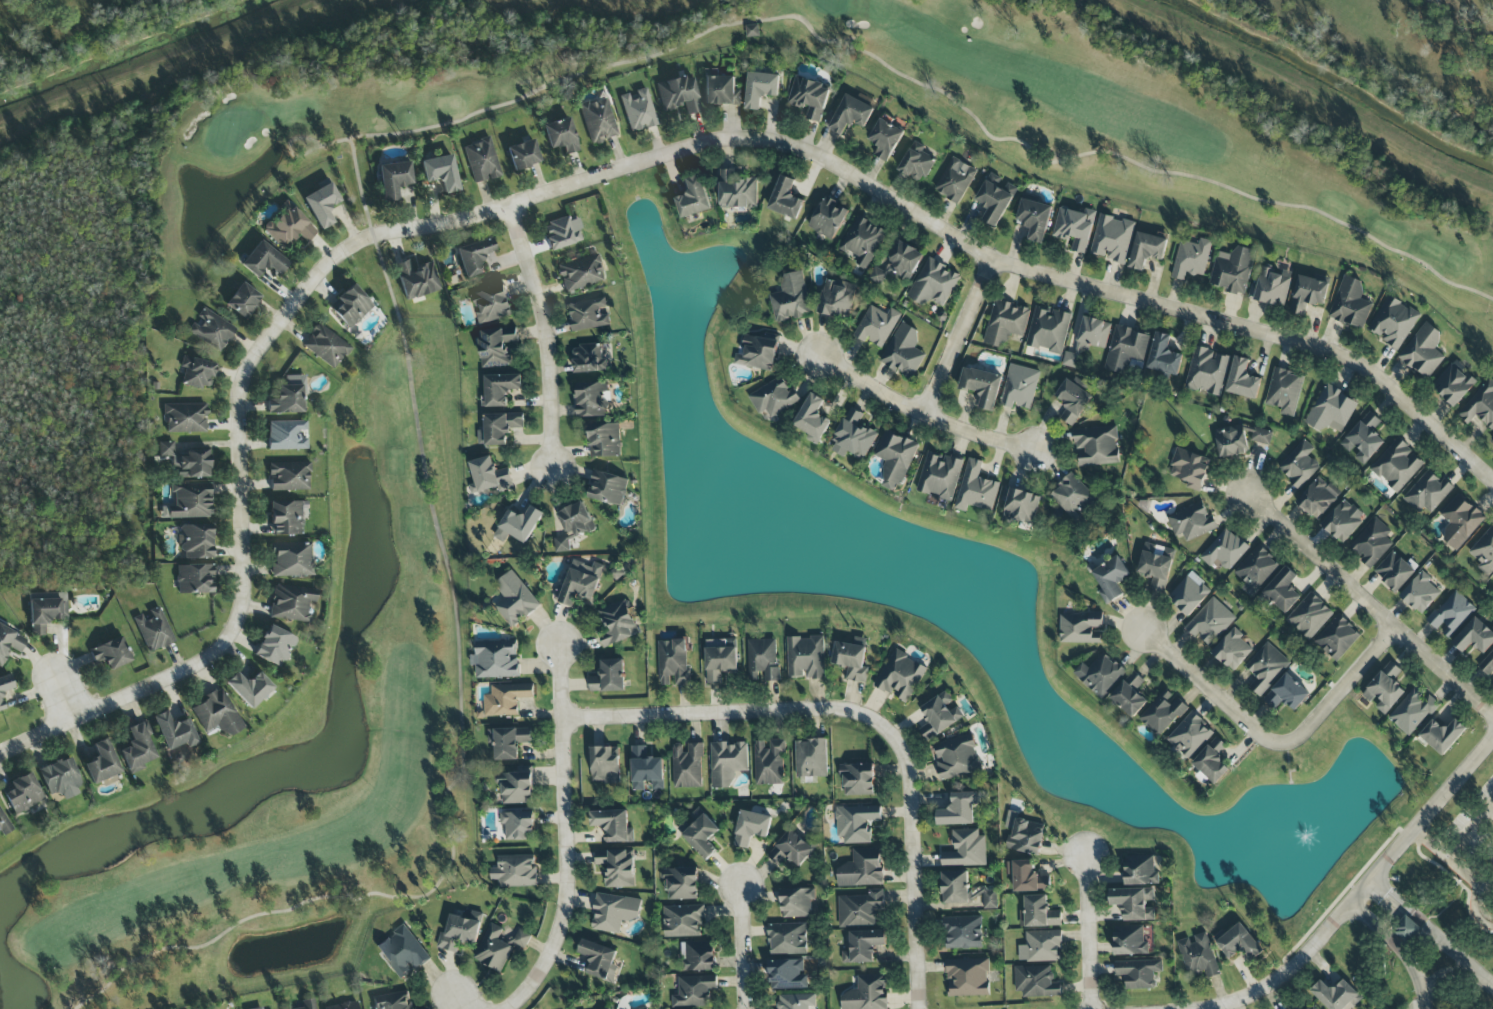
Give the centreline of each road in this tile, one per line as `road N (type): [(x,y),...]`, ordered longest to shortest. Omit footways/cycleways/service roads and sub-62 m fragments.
road 1 (residential): [(375,236),(455,224),(707,142),(776,141),(820,157),(1014,266),(1352,360),(1492,482)]
road 2 (residential): [(375,236),(329,263),(256,356),(241,389),(245,587),(226,645),(204,663),(0,755)]
road 3 (residential): [(1492,738),(1292,969),(1255,996),(1216,1008)]
road 4 (residential): [(559,645),(567,899),(545,966),(509,1008)]
road 5 (residential): [(1144,628),(1275,743),(1299,738),(1397,628)]
road 6 (residential): [(1251,492),(1492,717)]
road 7 (residential): [(887,729),(842,709),(563,719)]
road 8 (residential): [(918,1008),(913,785),(887,729)]
road 9 (residential): [(509,206),(548,339),(554,469)]
road 10 (residential): [(817,355),(957,428),(1036,451)]
road 11 (residential): [(993,258),(923,413)]
road 12 (residential): [(1492,985),(1372,877)]
road 13 (residential): [(1091,1008),(1087,854)]
road 14 (residential): [(1348,906),(1414,971),(1425,1008)]
road 15 (residential): [(747,1008),(743,883)]

